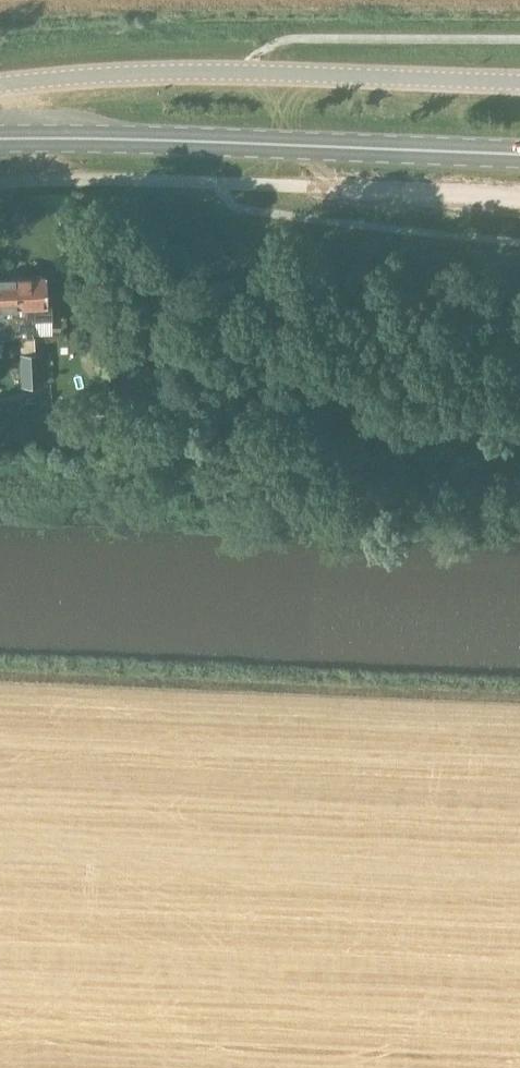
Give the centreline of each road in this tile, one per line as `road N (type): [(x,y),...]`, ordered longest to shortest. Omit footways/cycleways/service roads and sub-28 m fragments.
road 1 (unclassified): [(0,84),(202,71),(519,83)]
road 2 (primary): [(0,139),(519,154)]

